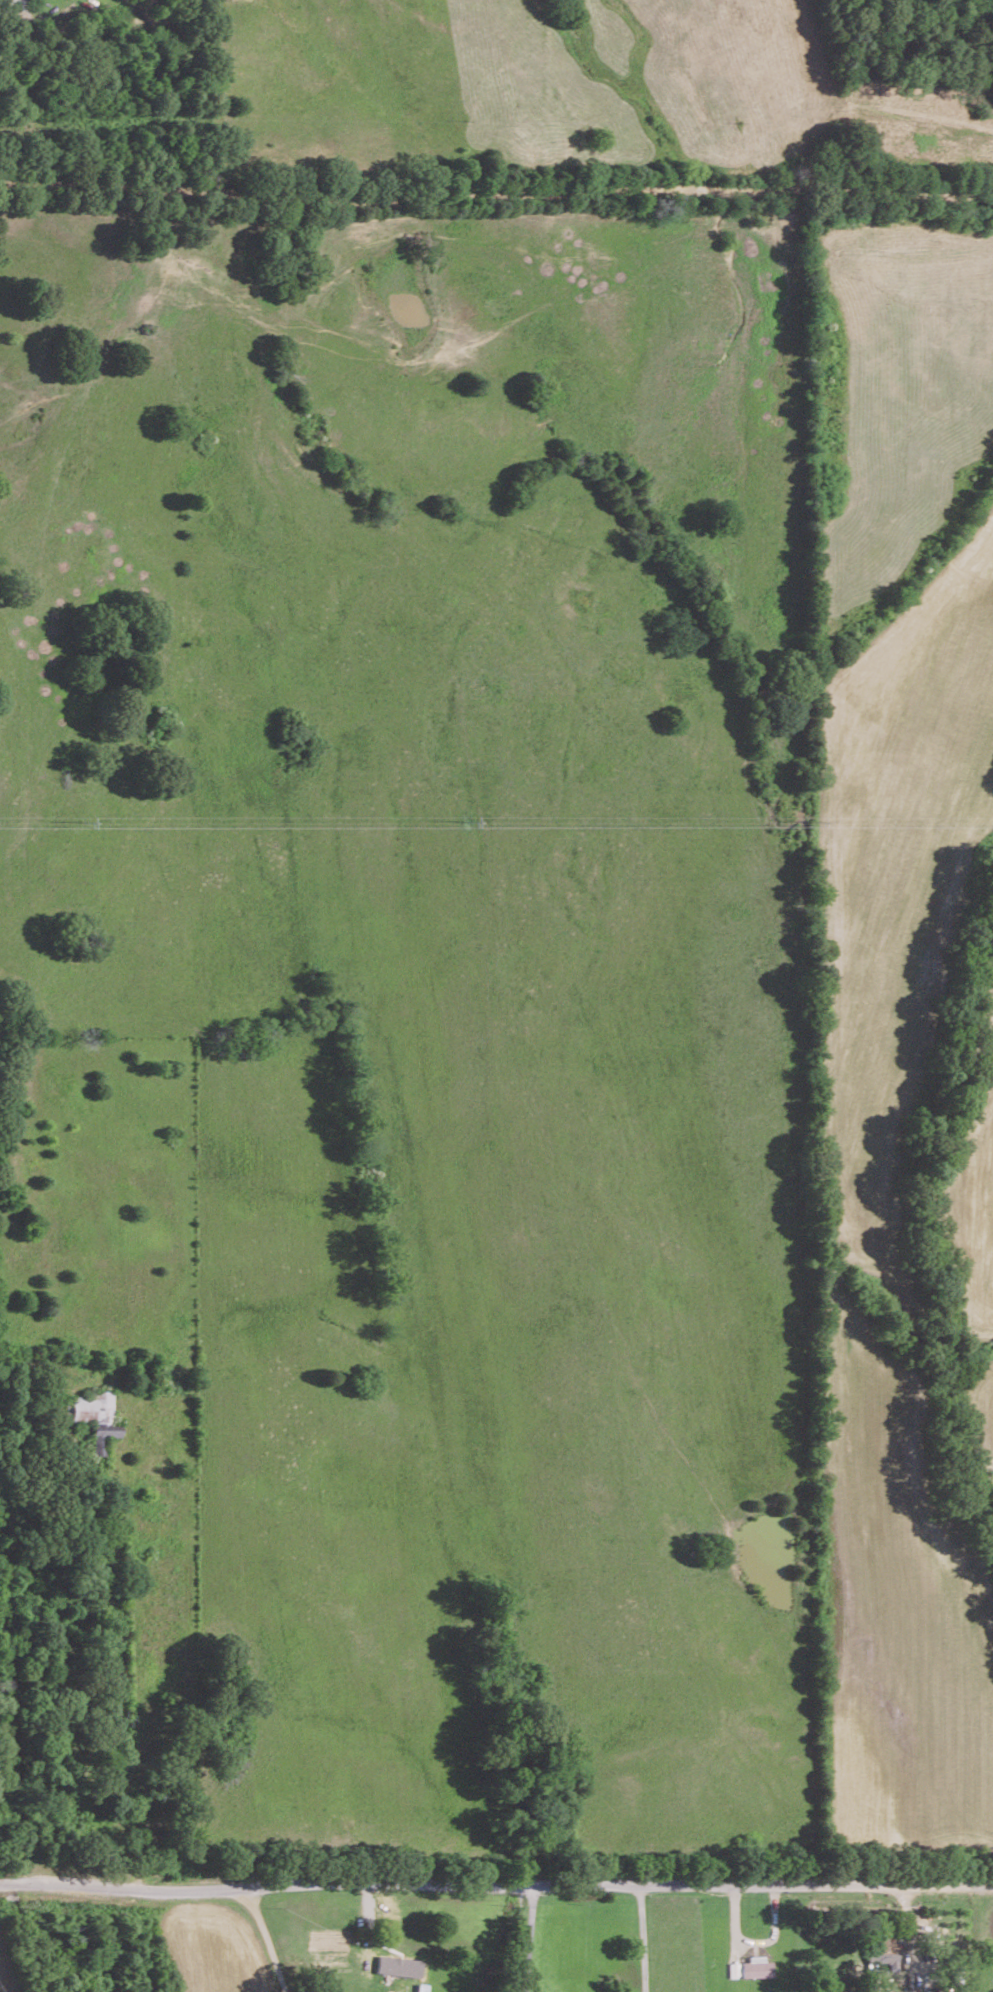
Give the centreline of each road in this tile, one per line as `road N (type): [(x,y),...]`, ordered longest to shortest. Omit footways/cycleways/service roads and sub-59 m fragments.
road 1 (residential): [(992,1885),(244,1887),(0,1879)]
road 2 (residential): [(992,193),(0,185)]

